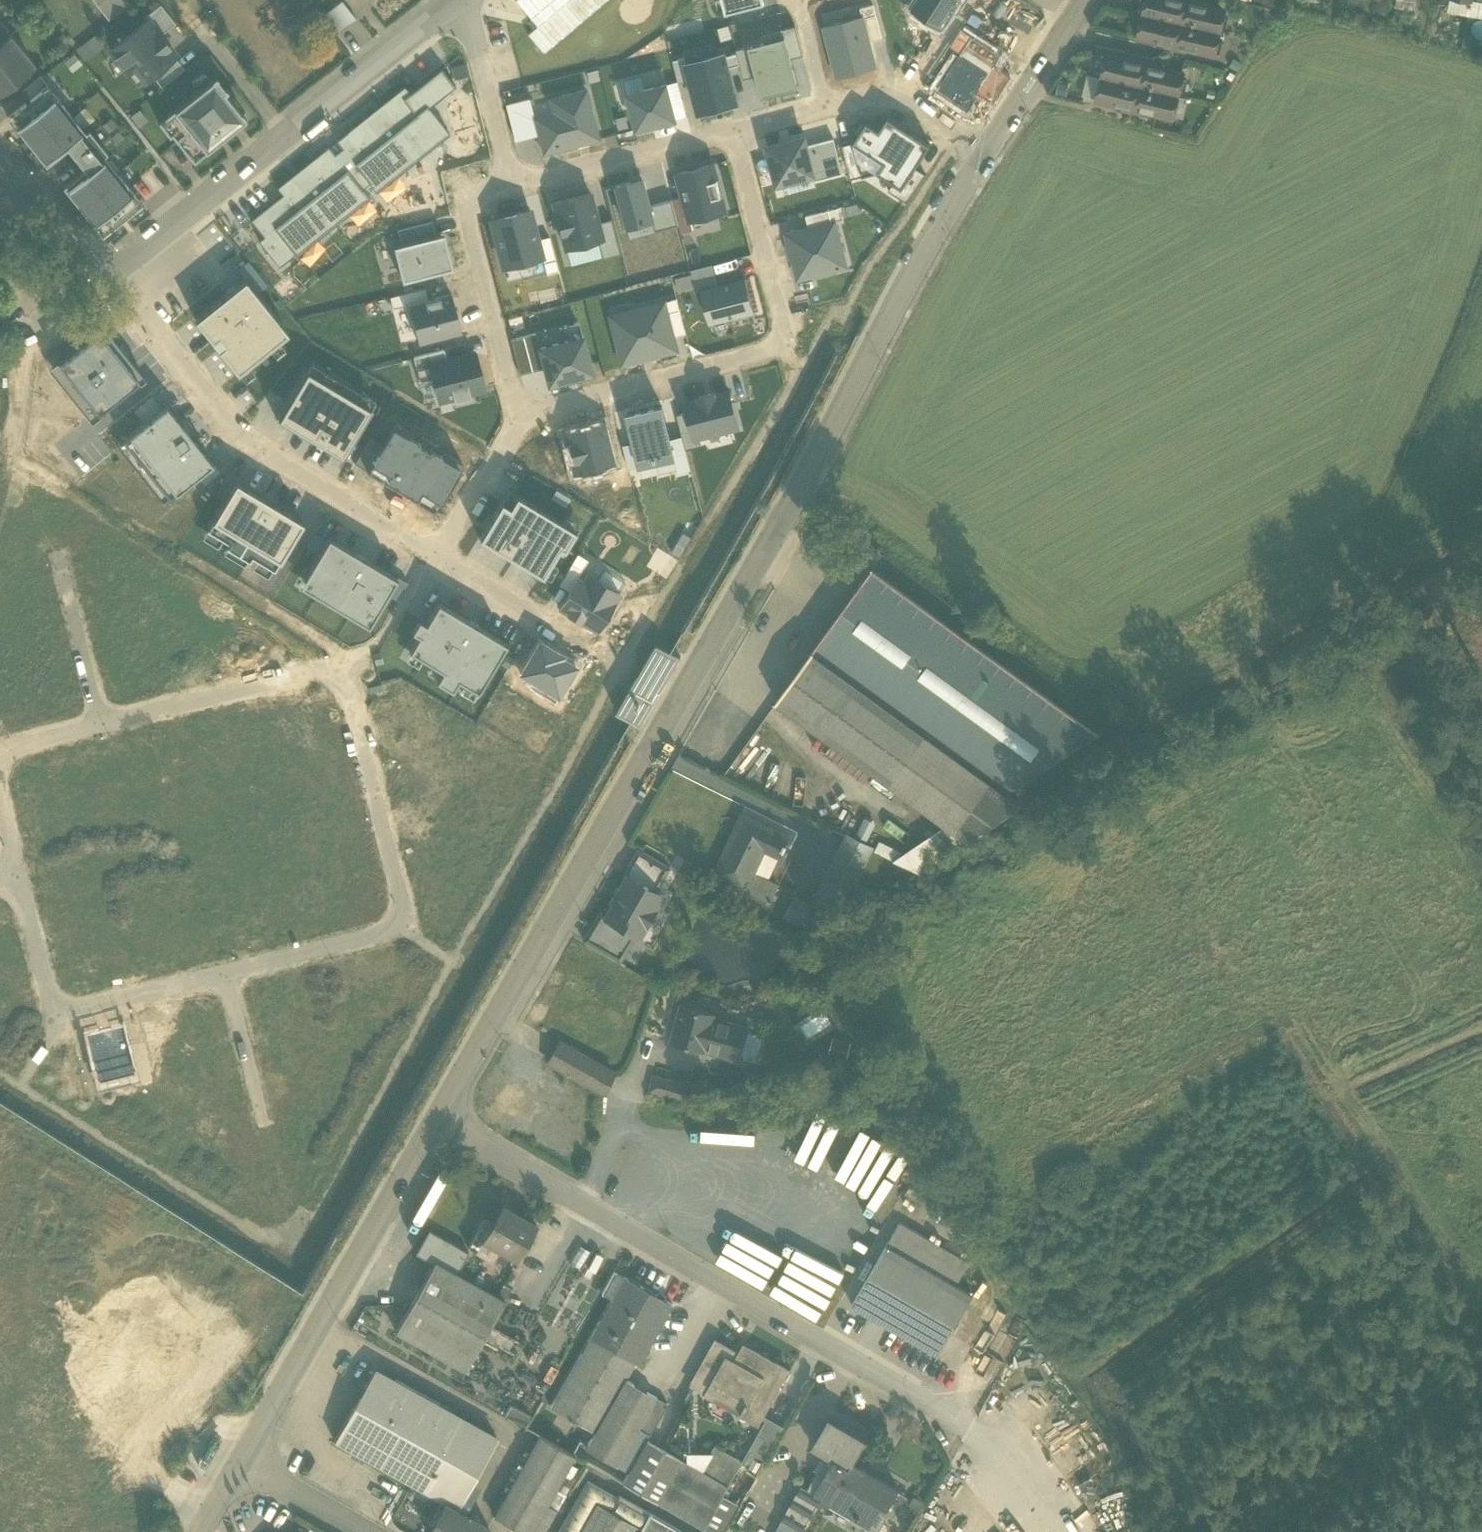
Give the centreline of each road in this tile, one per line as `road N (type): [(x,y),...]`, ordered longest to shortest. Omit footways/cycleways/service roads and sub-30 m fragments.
road 1 (residential): [(434,1120),(933,232),(1085,0)]
road 2 (unclassified): [(434,1120),(969,1429)]
road 3 (residential): [(455,0),(102,281),(0,162)]
road 4 (residential): [(238,1461),(434,1120)]
road 5 (unclassified): [(362,1531),(238,1461)]

